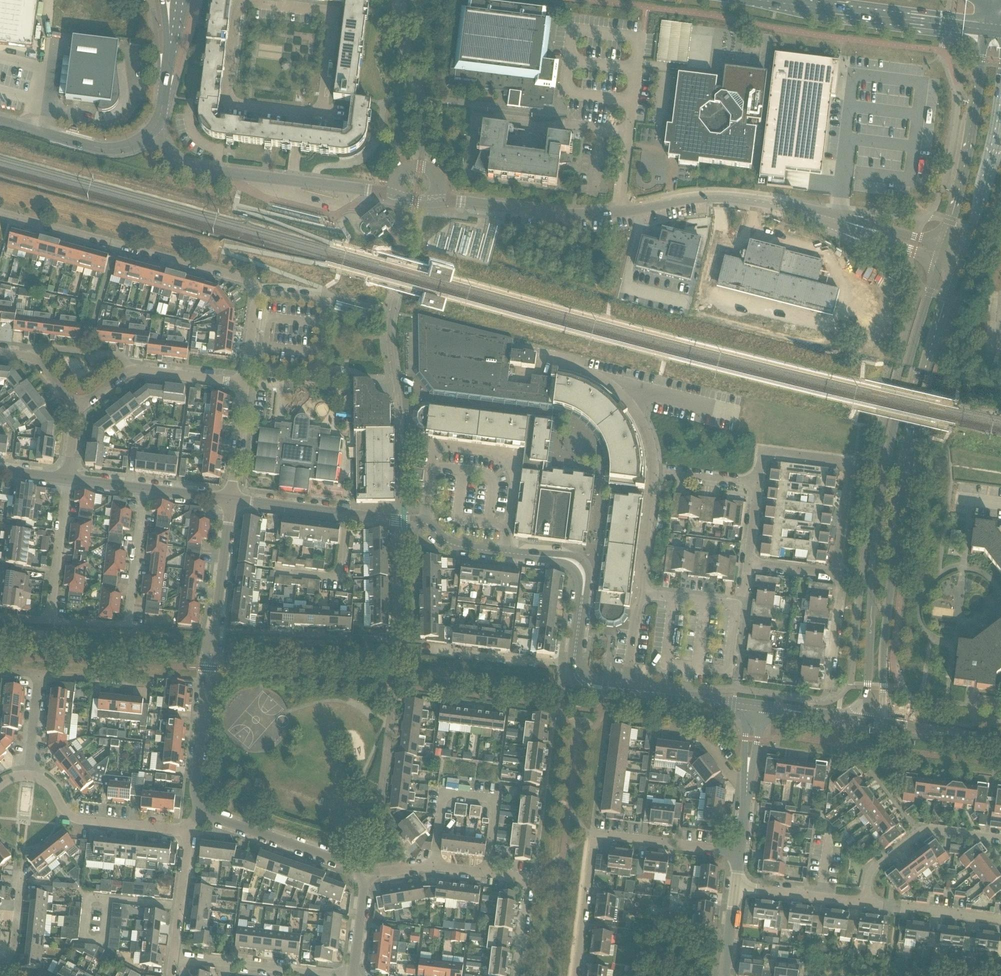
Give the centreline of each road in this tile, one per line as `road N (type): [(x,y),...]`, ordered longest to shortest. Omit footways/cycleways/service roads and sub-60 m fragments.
road 1 (tertiary): [(884,721),(898,505),(958,261)]
road 2 (tertiary): [(936,262),(901,385),(875,528),(867,719)]
road 3 (residential): [(246,366),(256,295),(250,282),(0,213)]
road 4 (residential): [(298,113),(321,102),(330,22),(319,9),(243,4),(229,91),(237,106)]
road 5 (residential): [(575,975),(593,834),(739,851)]
road 6 (residential): [(621,212),(629,134),(476,118),(469,171)]
road 7 (residential): [(517,975),(527,882),(434,865),(363,875)]
road 8 (primary): [(744,0),(983,30)]
road 9 (unclassified): [(856,227),(731,197),(621,212)]
road 10 (residential): [(838,574),(846,464),(769,452),(758,482)]
road 11 (tertiary): [(983,30),(976,110),(941,243)]
road 12 (residential): [(50,621),(127,626),(145,489)]
road 13 (unclassified): [(621,212),(436,202)]
road 14 (residential): [(28,776),(48,784),(80,820),(188,831)]
road 15 (residential): [(1000,838),(922,832),(872,870),(863,904)]
road 16 (tertiary): [(404,521),(230,499)]
road 17 (residential): [(203,811),(363,875)]
road 18 (residential): [(335,975),(173,955)]
road 19 (tertiary): [(958,261),(1000,107)]
road 20 (unclassified): [(150,135),(126,149),(96,147),(0,122)]
road 21 (unclassified): [(150,135),(188,168),(292,181)]
road 22 (tertiary): [(578,664),(587,566),(566,555),(536,556)]
road 23 (residential): [(50,621),(67,478)]
road 24 (residential): [(426,650),(569,663)]
road 25 (residential): [(213,640),(230,499)]
road 26 (tertiary): [(404,521),(425,524),(455,546),(536,556)]
road 27 (residential): [(1000,920),(863,904)]
road 28 (tertiary): [(536,556),(577,575),(569,663)]
road 29 (residential): [(863,904),(735,886)]
road 30 (residential): [(173,955),(188,831)]
road 31 (residential): [(644,594),(653,471)]

